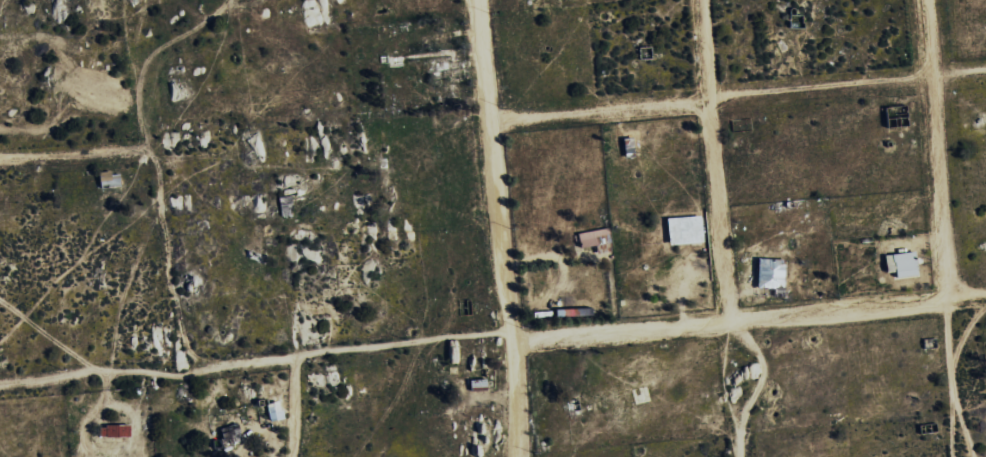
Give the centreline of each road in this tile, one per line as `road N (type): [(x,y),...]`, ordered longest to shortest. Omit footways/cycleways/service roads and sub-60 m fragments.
road 1 (residential): [(697,0),(729,322),(762,371),(739,456)]
road 2 (residential): [(475,0),(515,456)]
road 3 (residential): [(921,0),(952,456)]

